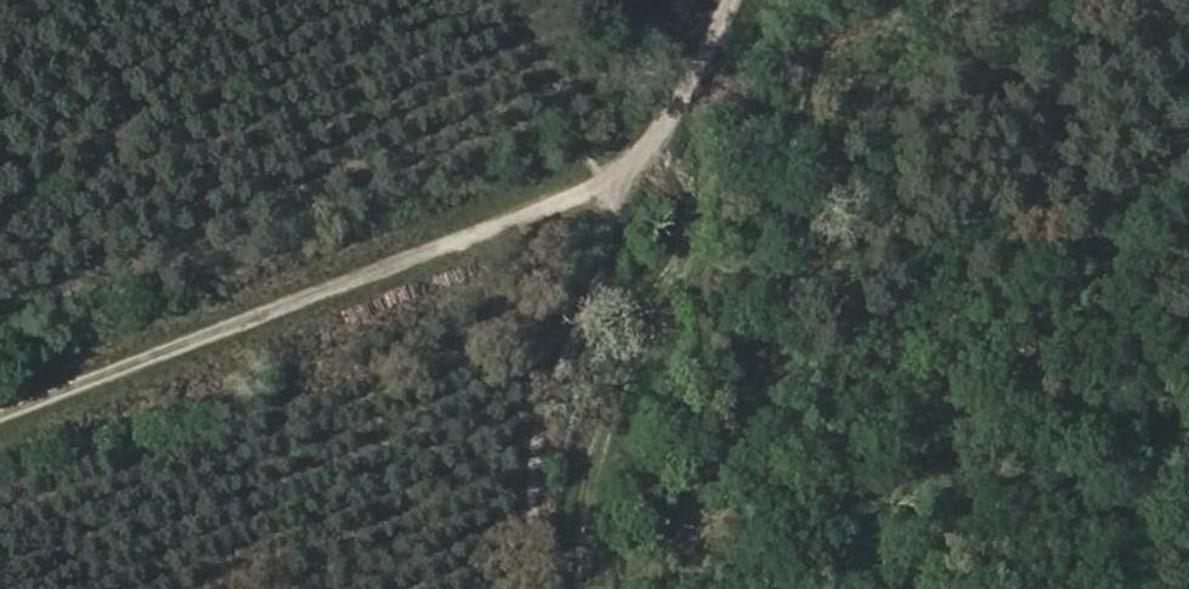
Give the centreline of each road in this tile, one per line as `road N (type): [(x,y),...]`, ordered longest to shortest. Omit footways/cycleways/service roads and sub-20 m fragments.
road 1 (track): [(0,421),(585,199),(701,108),(755,0)]
road 2 (track): [(578,588),(594,427),(687,214),(638,158)]

